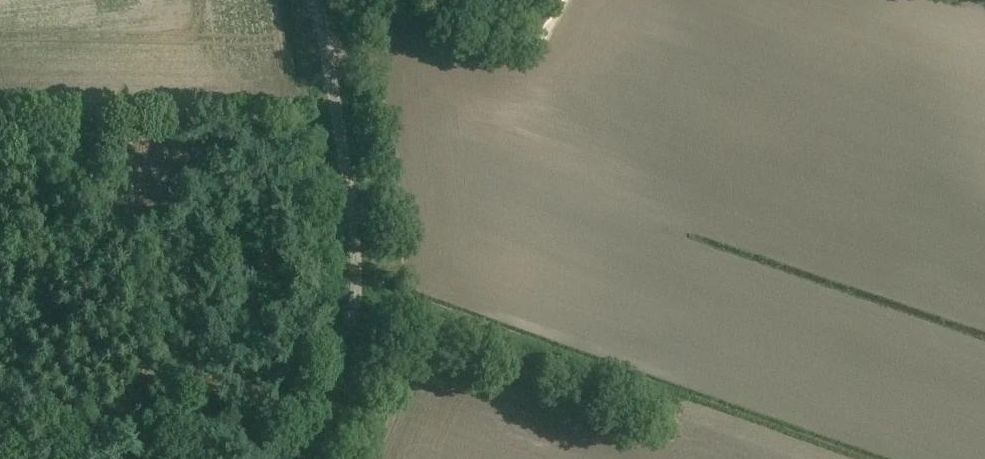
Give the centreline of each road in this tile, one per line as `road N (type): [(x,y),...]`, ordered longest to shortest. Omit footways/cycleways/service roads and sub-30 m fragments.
road 1 (unclassified): [(307,458),(341,360),(353,259),(318,0)]

